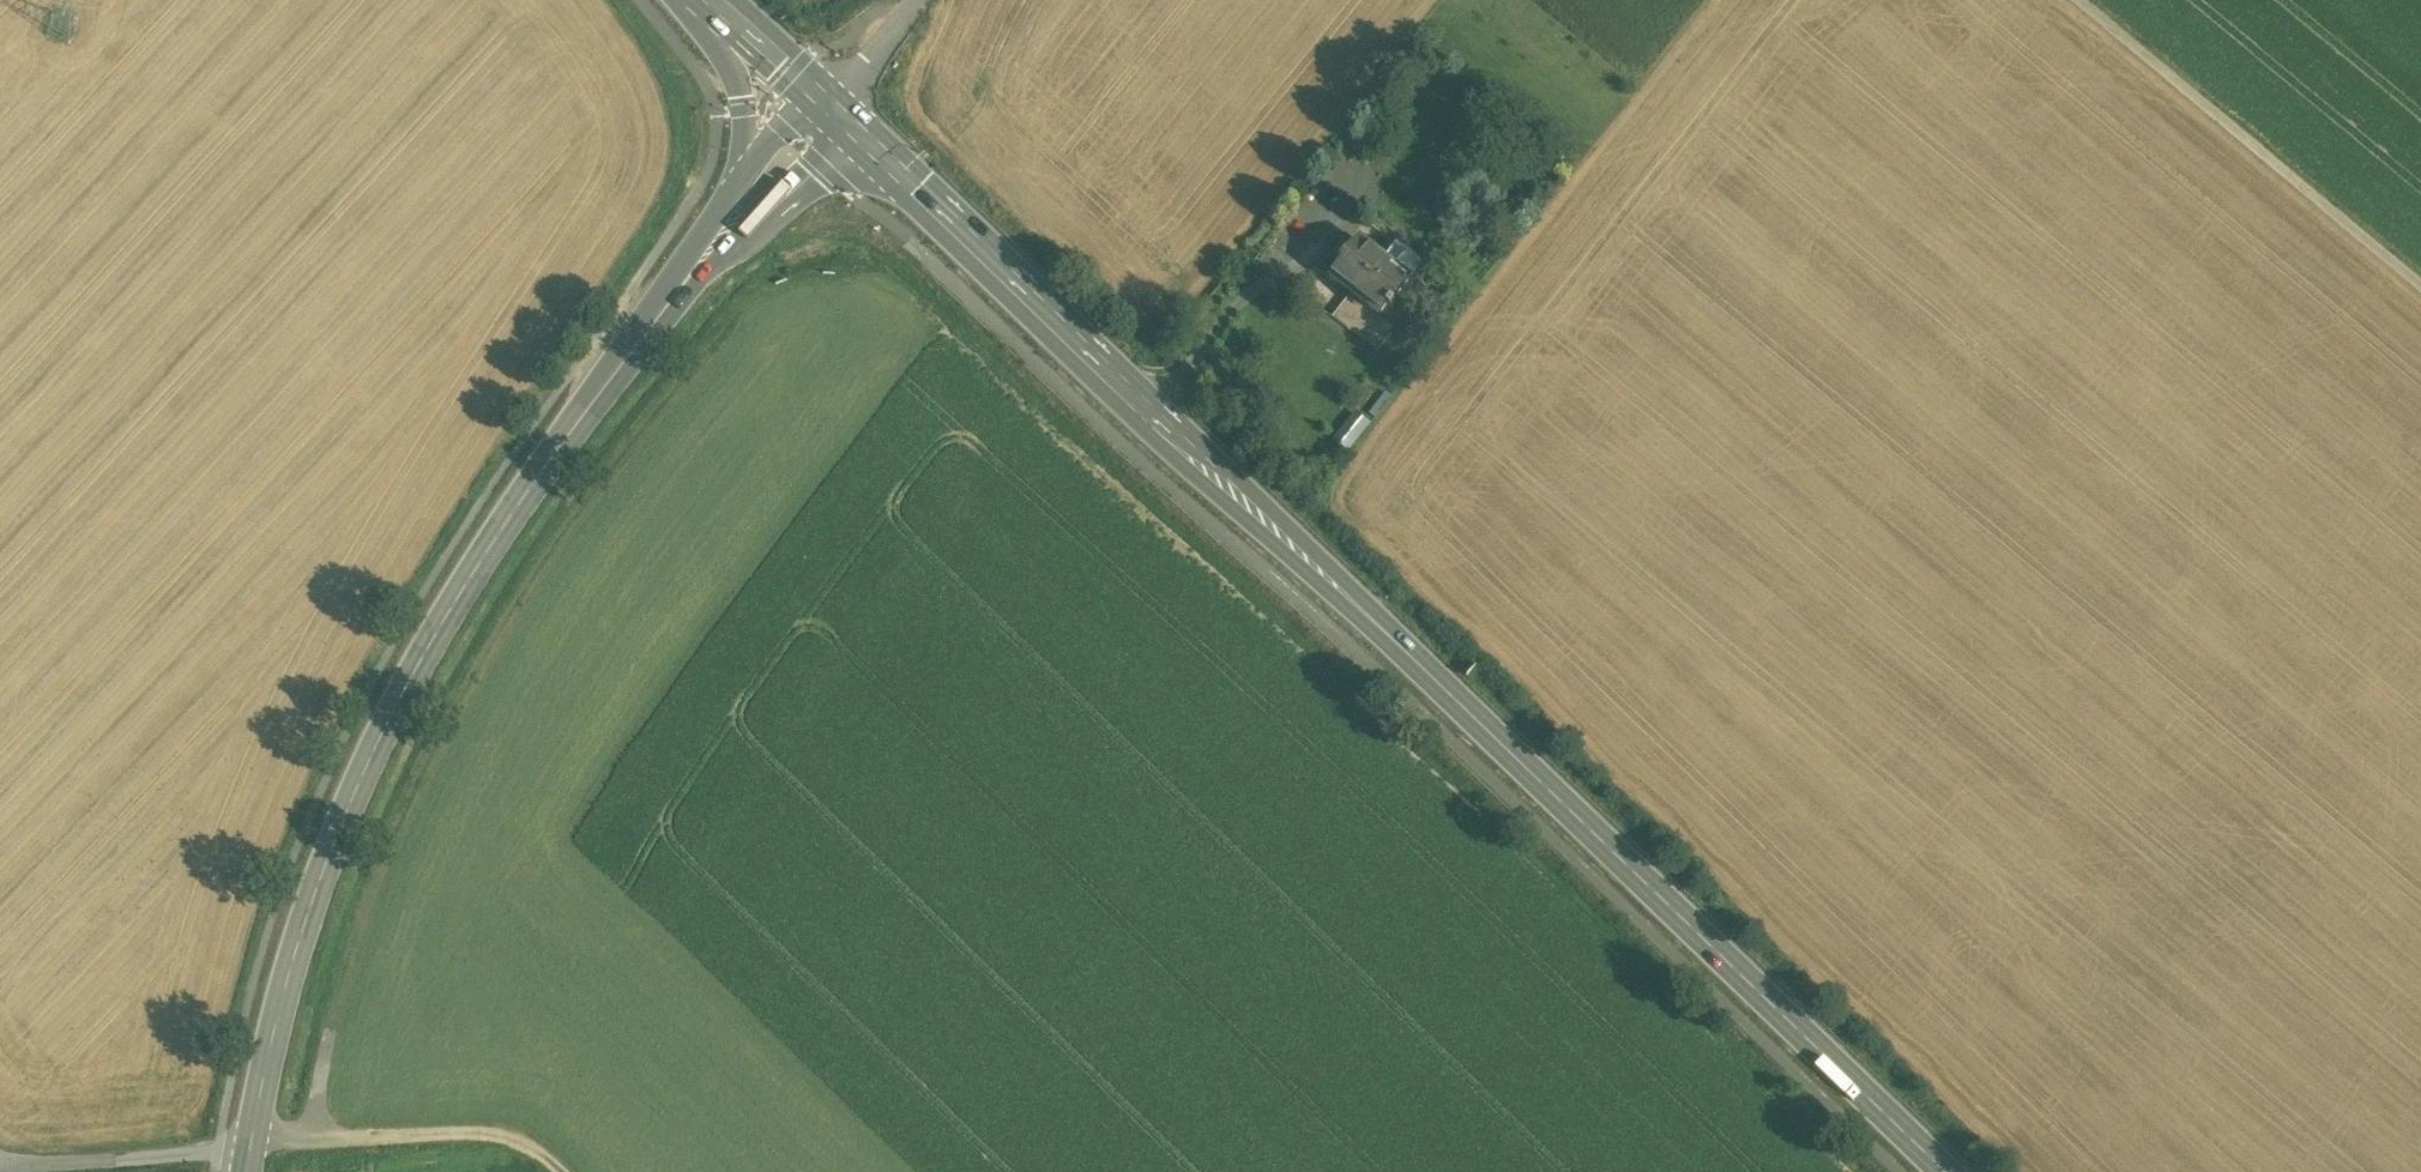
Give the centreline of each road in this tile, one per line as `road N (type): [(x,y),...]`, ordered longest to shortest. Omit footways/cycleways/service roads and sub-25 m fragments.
road 1 (secondary): [(830,107),(1937,1171)]
road 2 (secondary): [(743,210),(510,514),(390,704),(304,914),(247,1143)]
road 3 (track): [(2079,0),(2420,284)]
road 4 (track): [(562,1171),(543,1154),(375,1134),(247,1143)]
road 5 (residential): [(247,1143),(0,1171)]
road 6 (secondary): [(697,0),(739,113),(743,210)]
road 7 (secondary): [(709,0),(830,107)]
road 8 (secondary): [(830,107),(743,210)]
road 9 (track): [(910,0),(830,107)]

